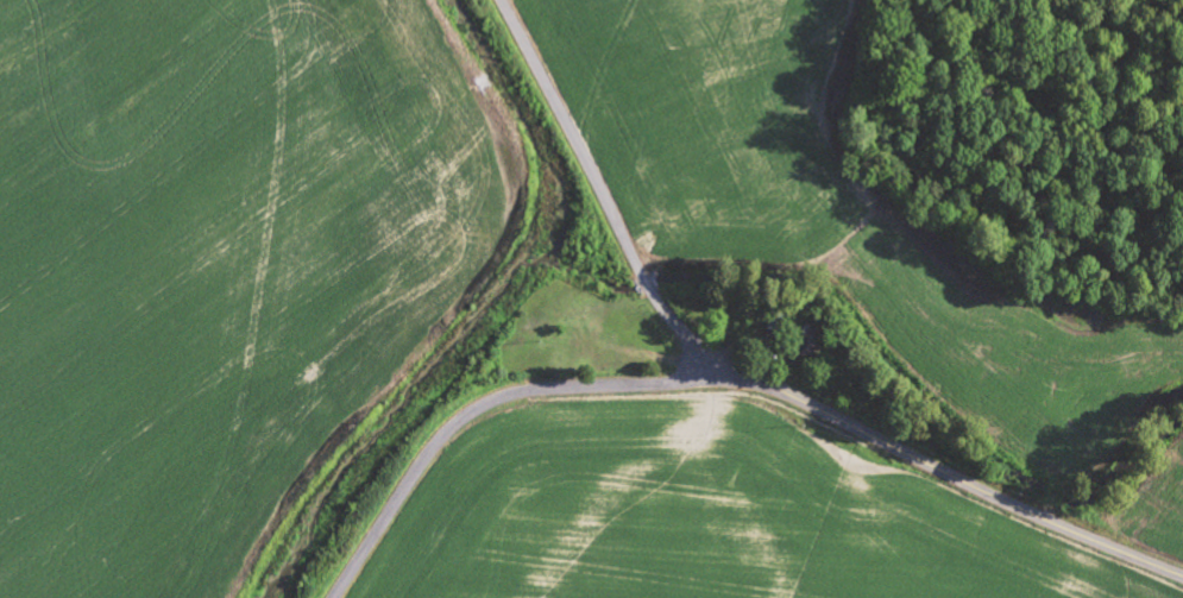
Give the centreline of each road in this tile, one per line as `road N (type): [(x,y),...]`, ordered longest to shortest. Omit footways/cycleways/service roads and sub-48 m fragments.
road 1 (residential): [(342,597),(433,449),(486,404),(545,388),(750,376)]
road 2 (tertiary): [(1182,574),(750,376)]
road 3 (residential): [(750,376),(686,329),(648,281),(503,0)]

